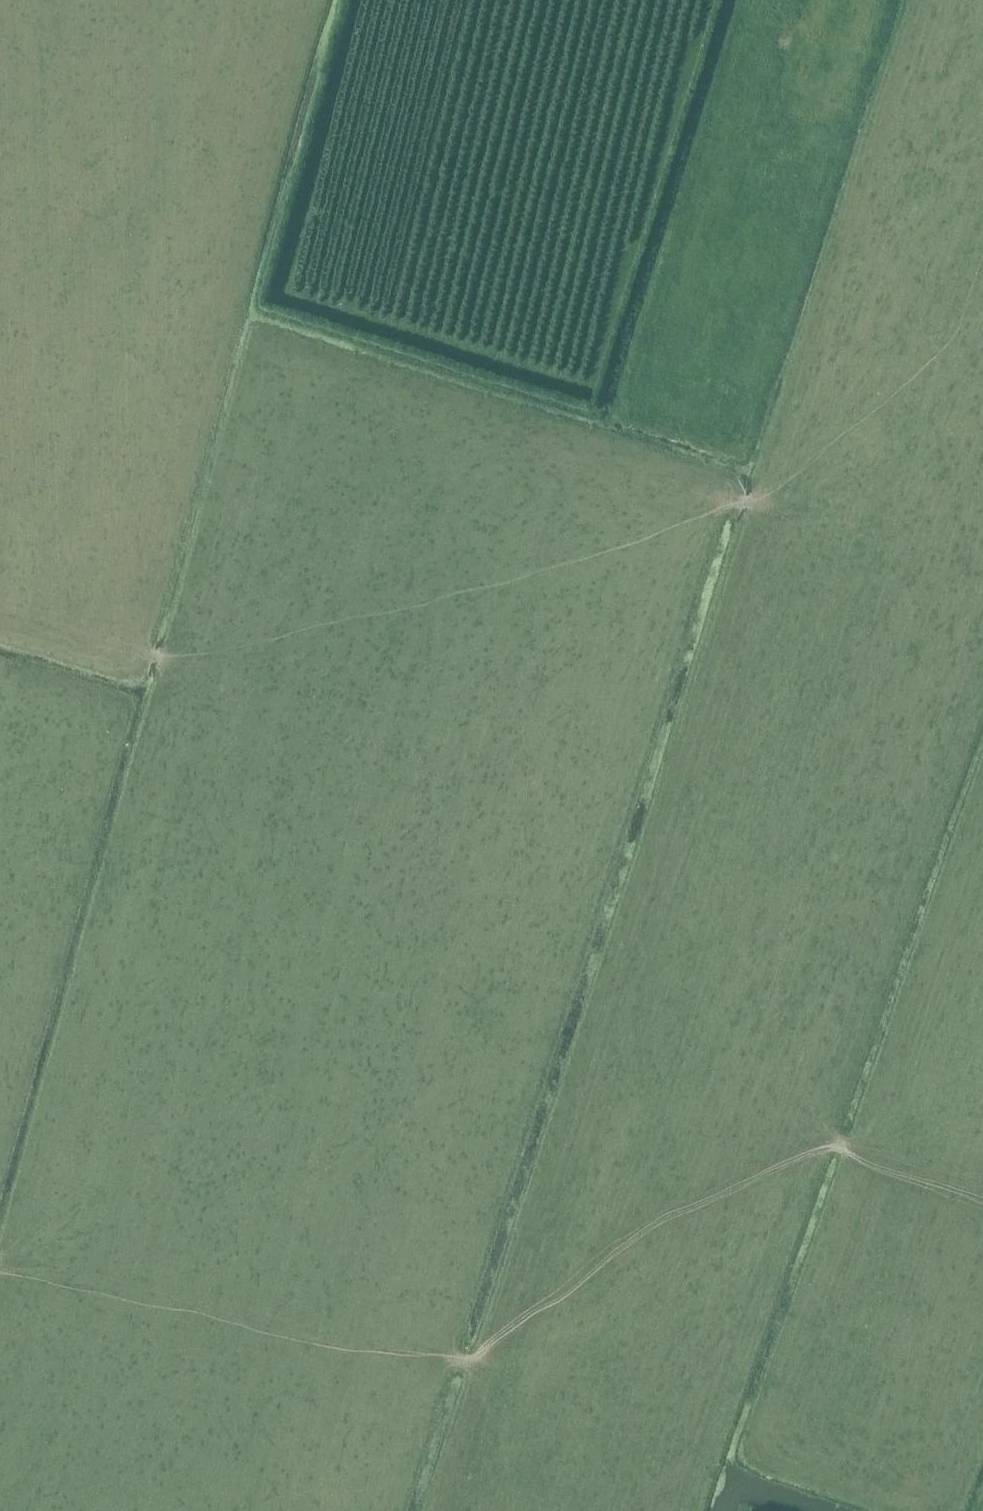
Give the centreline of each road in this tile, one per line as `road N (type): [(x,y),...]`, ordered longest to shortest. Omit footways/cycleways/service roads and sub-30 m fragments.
road 1 (track): [(982,1193),(832,1142),(811,1144),(474,1364),(0,1265)]
road 2 (track): [(209,717),(177,662),(723,501),(757,506),(804,475),(882,384)]
road 3 (track): [(0,616),(177,662)]

